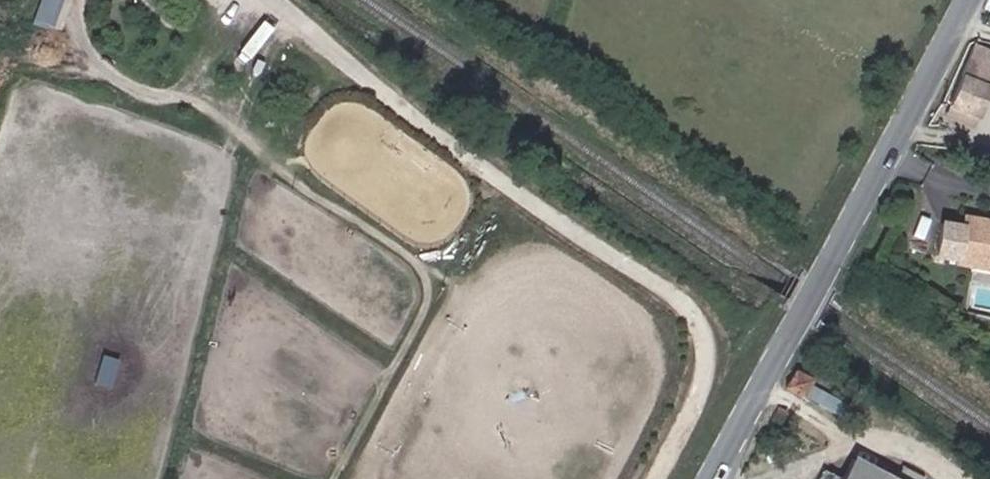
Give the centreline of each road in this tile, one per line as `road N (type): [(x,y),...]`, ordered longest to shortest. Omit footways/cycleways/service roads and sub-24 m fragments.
road 1 (track): [(265,0),(498,187),(682,308),(702,354),(688,428),(661,478)]
road 2 (residential): [(711,478),(962,0)]

